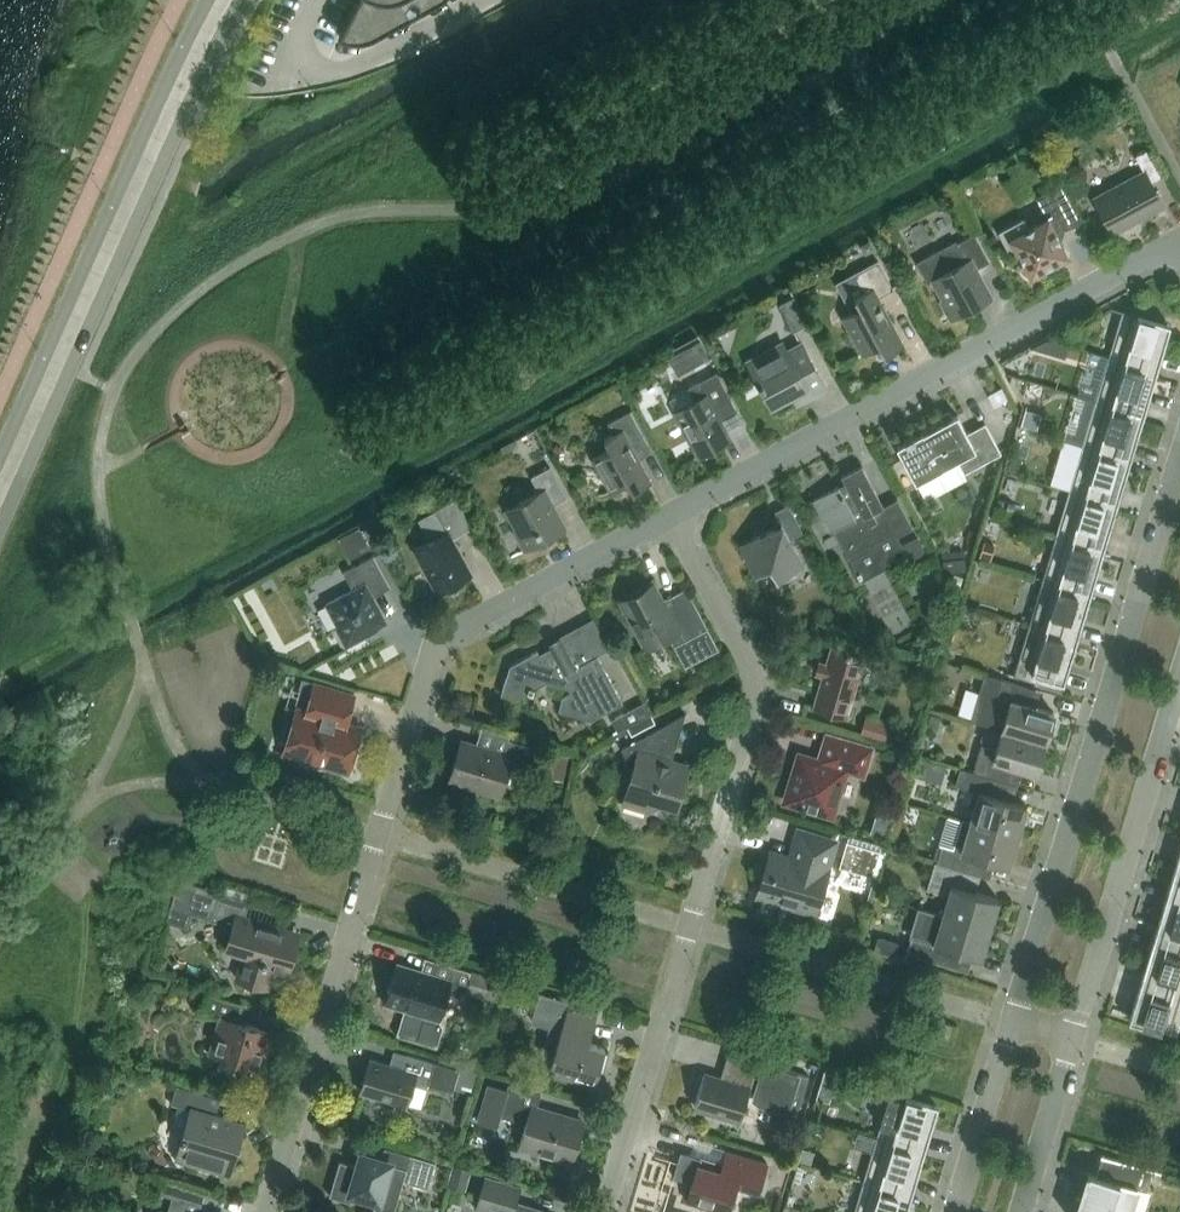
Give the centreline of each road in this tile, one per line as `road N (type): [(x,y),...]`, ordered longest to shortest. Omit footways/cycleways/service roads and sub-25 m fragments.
road 1 (residential): [(265,1211),(433,648),(670,517)]
road 2 (residential): [(603,1211),(762,688),(670,517)]
road 3 (secondary): [(0,536),(148,198),(249,0)]
road 4 (residential): [(670,517),(1179,249)]
road 5 (residential): [(1179,478),(1014,1023)]
road 6 (secondary): [(208,0),(0,451)]
road 7 (residential): [(1071,1043),(1179,680)]
road 8 (residential): [(1014,1023),(957,1211)]
road 9 (residential): [(1021,1211),(1071,1043)]

